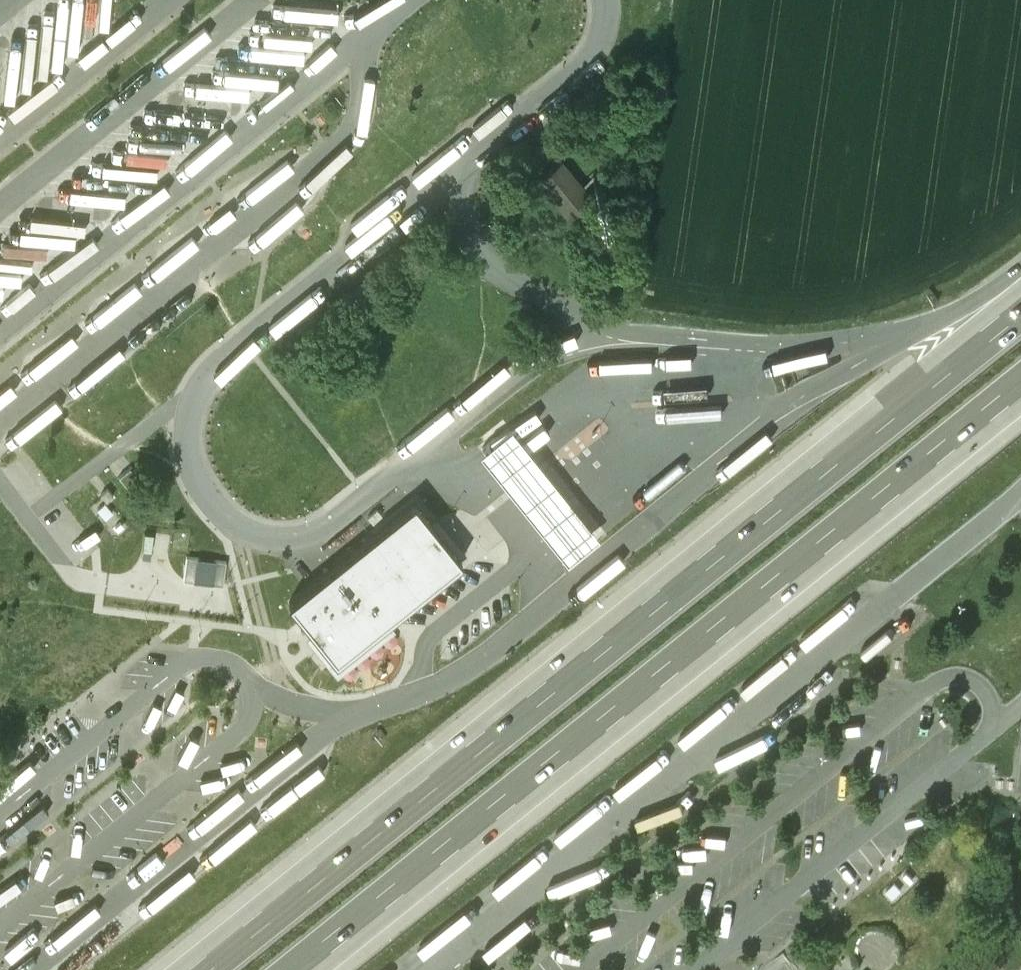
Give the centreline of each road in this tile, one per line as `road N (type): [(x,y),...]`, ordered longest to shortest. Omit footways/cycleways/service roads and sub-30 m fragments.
road 1 (motorway): [(1020,295),(184,969)]
road 2 (motorway): [(309,969),(1020,392)]

